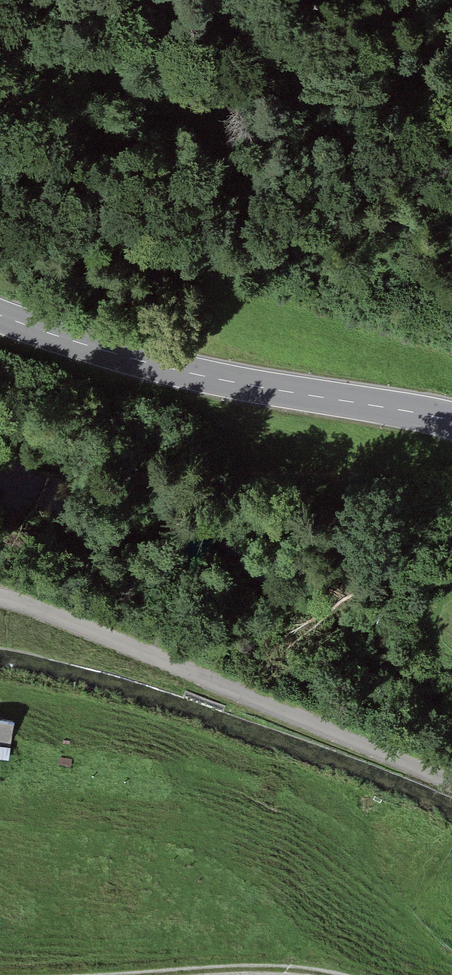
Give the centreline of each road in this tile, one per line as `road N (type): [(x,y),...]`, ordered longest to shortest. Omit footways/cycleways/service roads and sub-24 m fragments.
road 1 (secondary): [(451,421),(144,362),(0,315)]
road 2 (track): [(205,288),(0,219)]
road 3 (track): [(152,974),(272,969),(326,974)]
road 4 (track): [(160,632),(216,501)]

